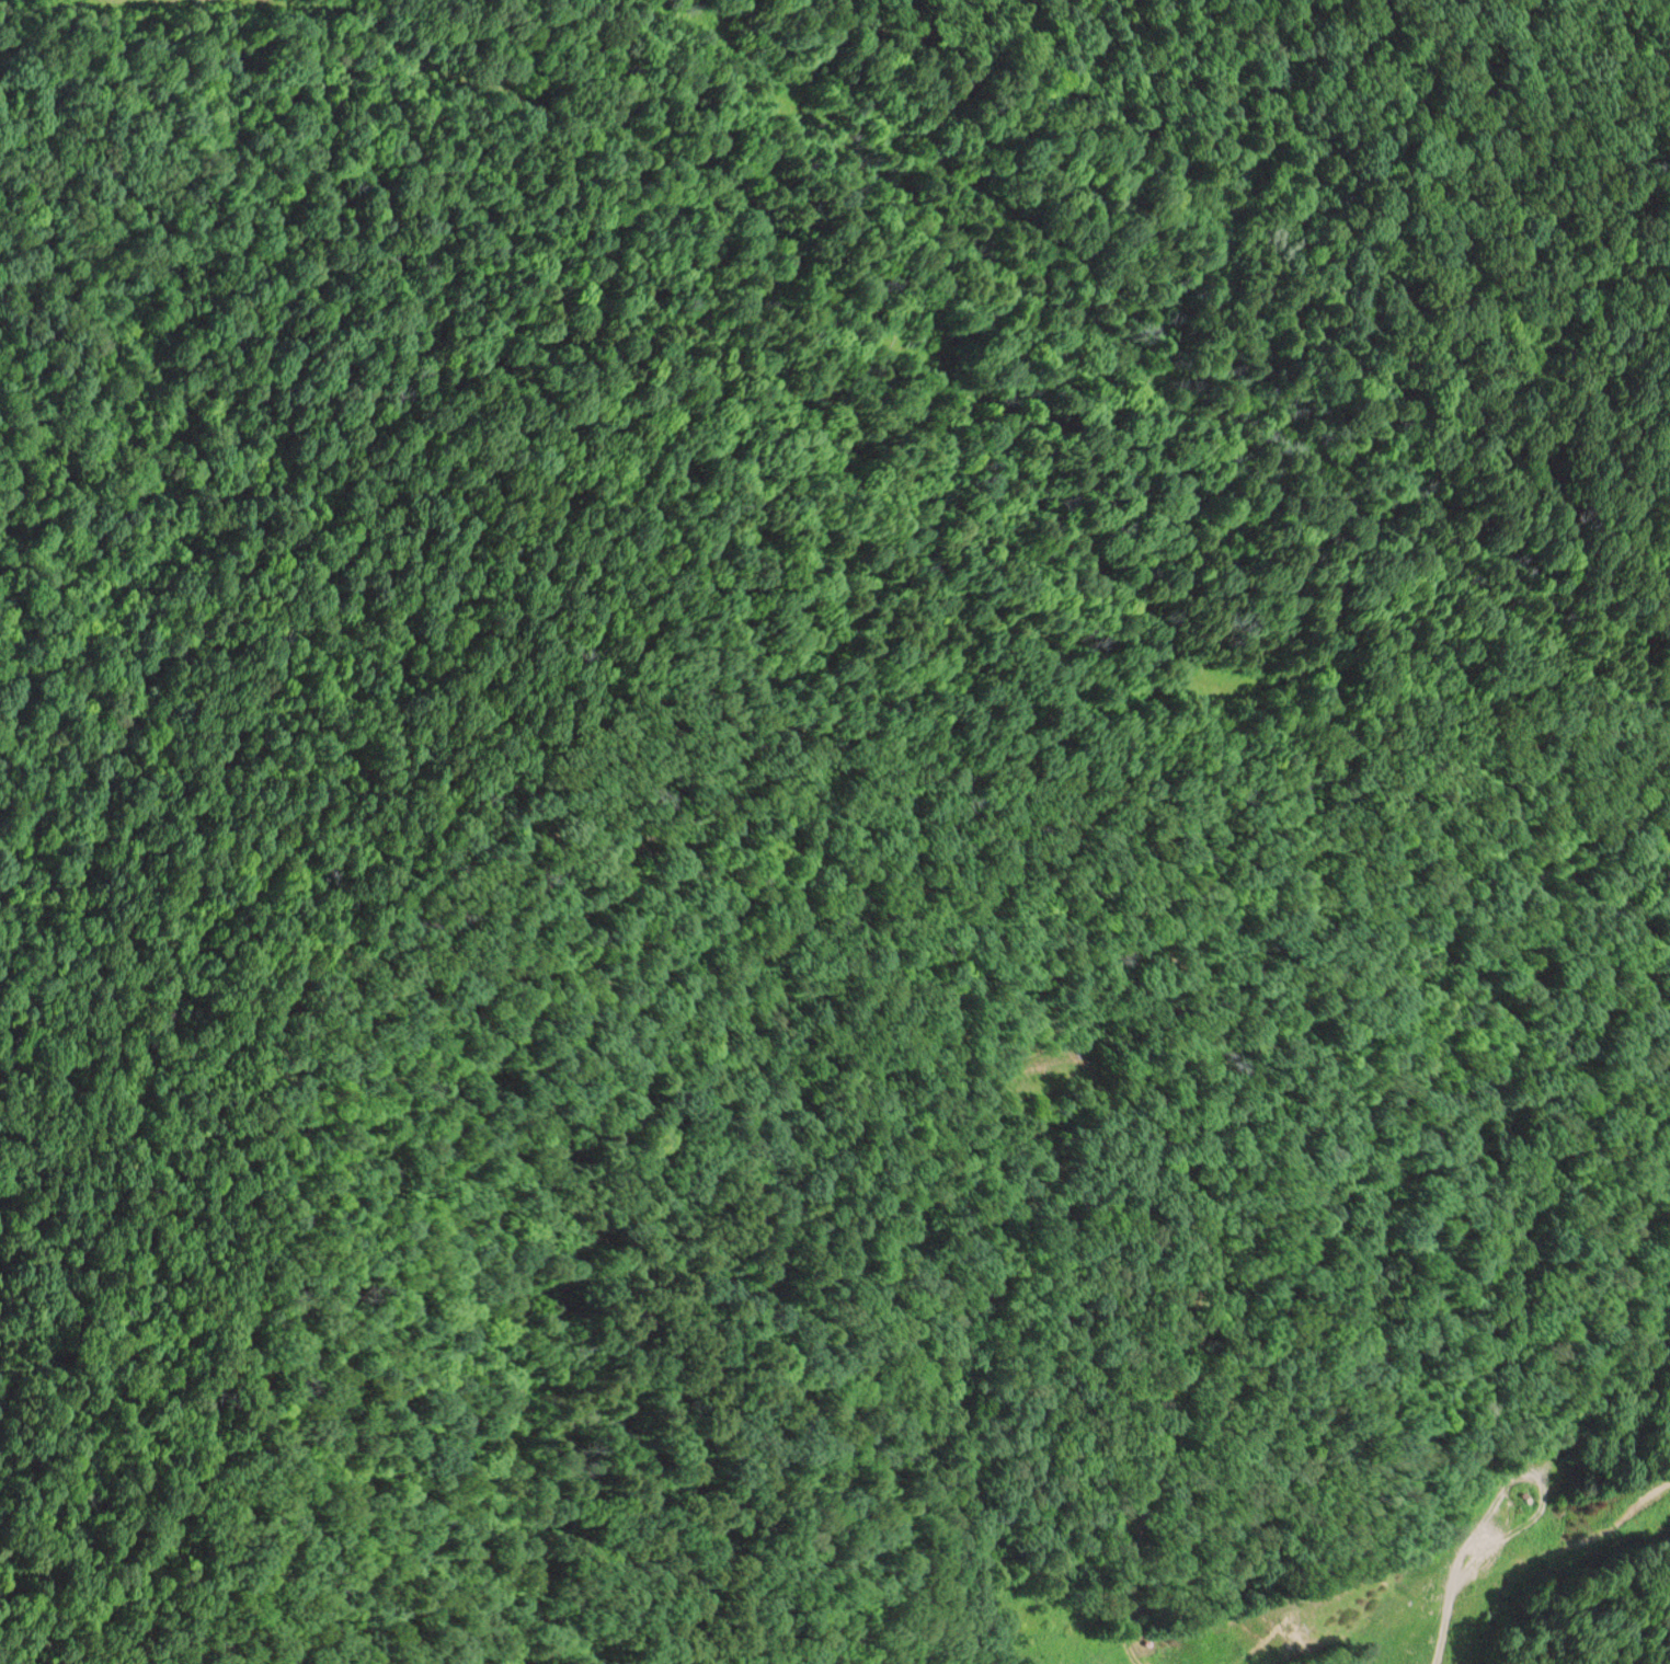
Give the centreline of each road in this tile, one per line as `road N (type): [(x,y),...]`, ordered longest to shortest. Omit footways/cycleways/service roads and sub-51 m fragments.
road 1 (residential): [(465,0),(454,10),(125,65),(47,58),(0,31)]

